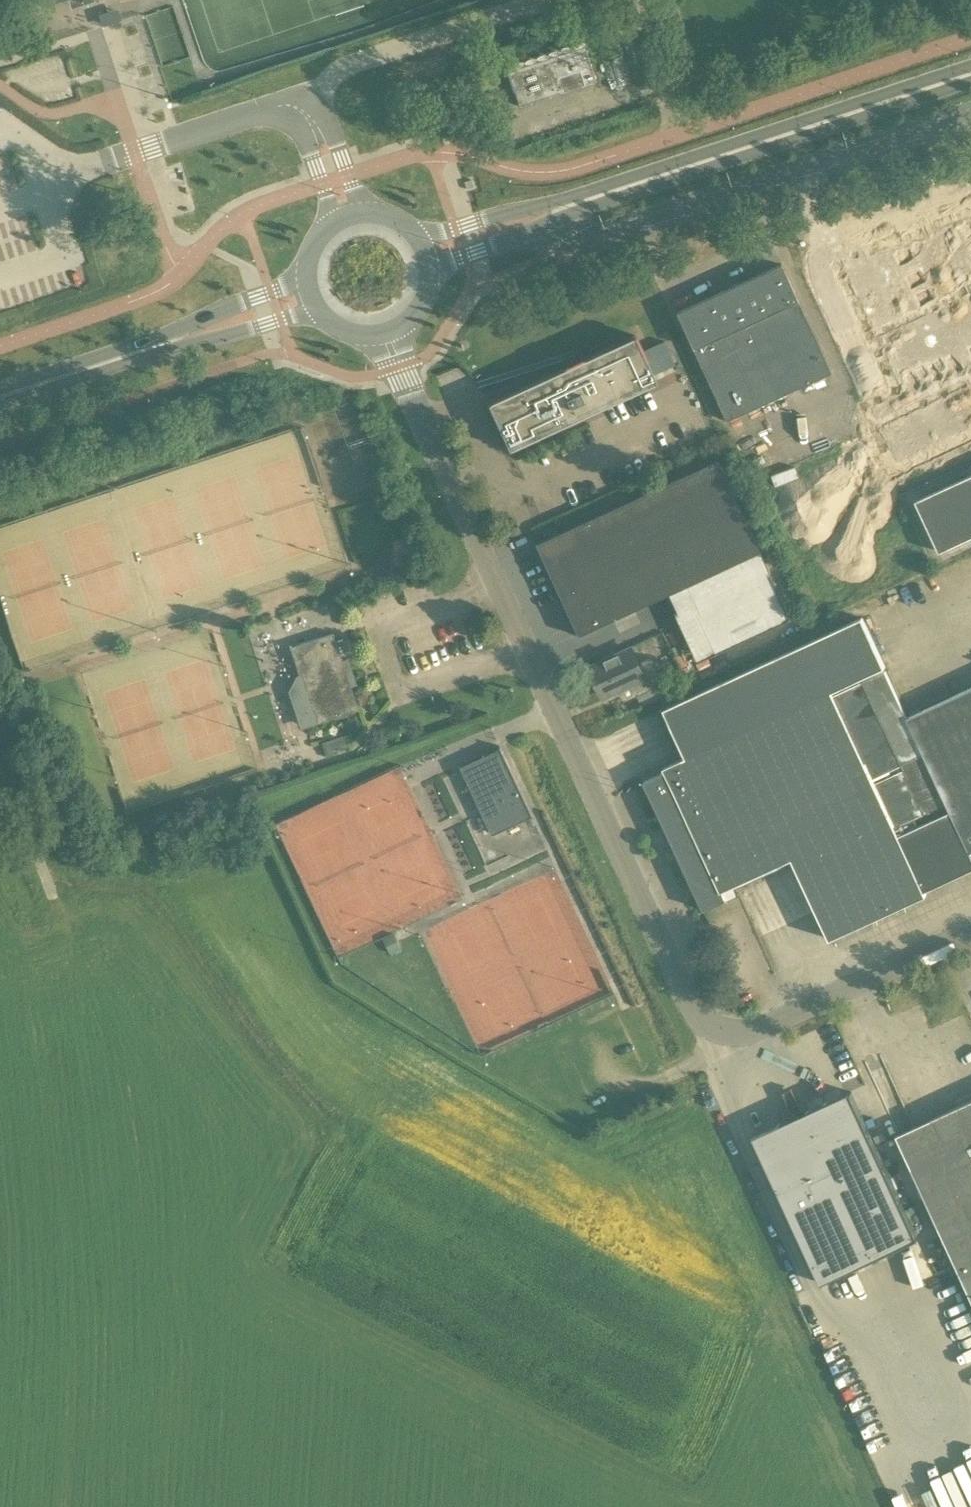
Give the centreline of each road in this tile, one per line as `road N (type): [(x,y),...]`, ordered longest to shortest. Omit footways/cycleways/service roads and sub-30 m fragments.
road 1 (unclassified): [(387,329),(688,1006),(711,1026),(760,1027),(970,931)]
road 2 (secondary): [(970,65),(563,200),(415,238)]
road 3 (secondary): [(533,232),(569,213),(970,81)]
road 4 (unclassified): [(533,232),(580,243),(970,117)]
road 5 (secondary): [(0,403),(173,344),(319,309)]
road 6 (secondary): [(307,275),(171,332),(0,388)]
road 7 (secondary): [(415,238),(378,215),(347,217),(316,241),(307,275)]

